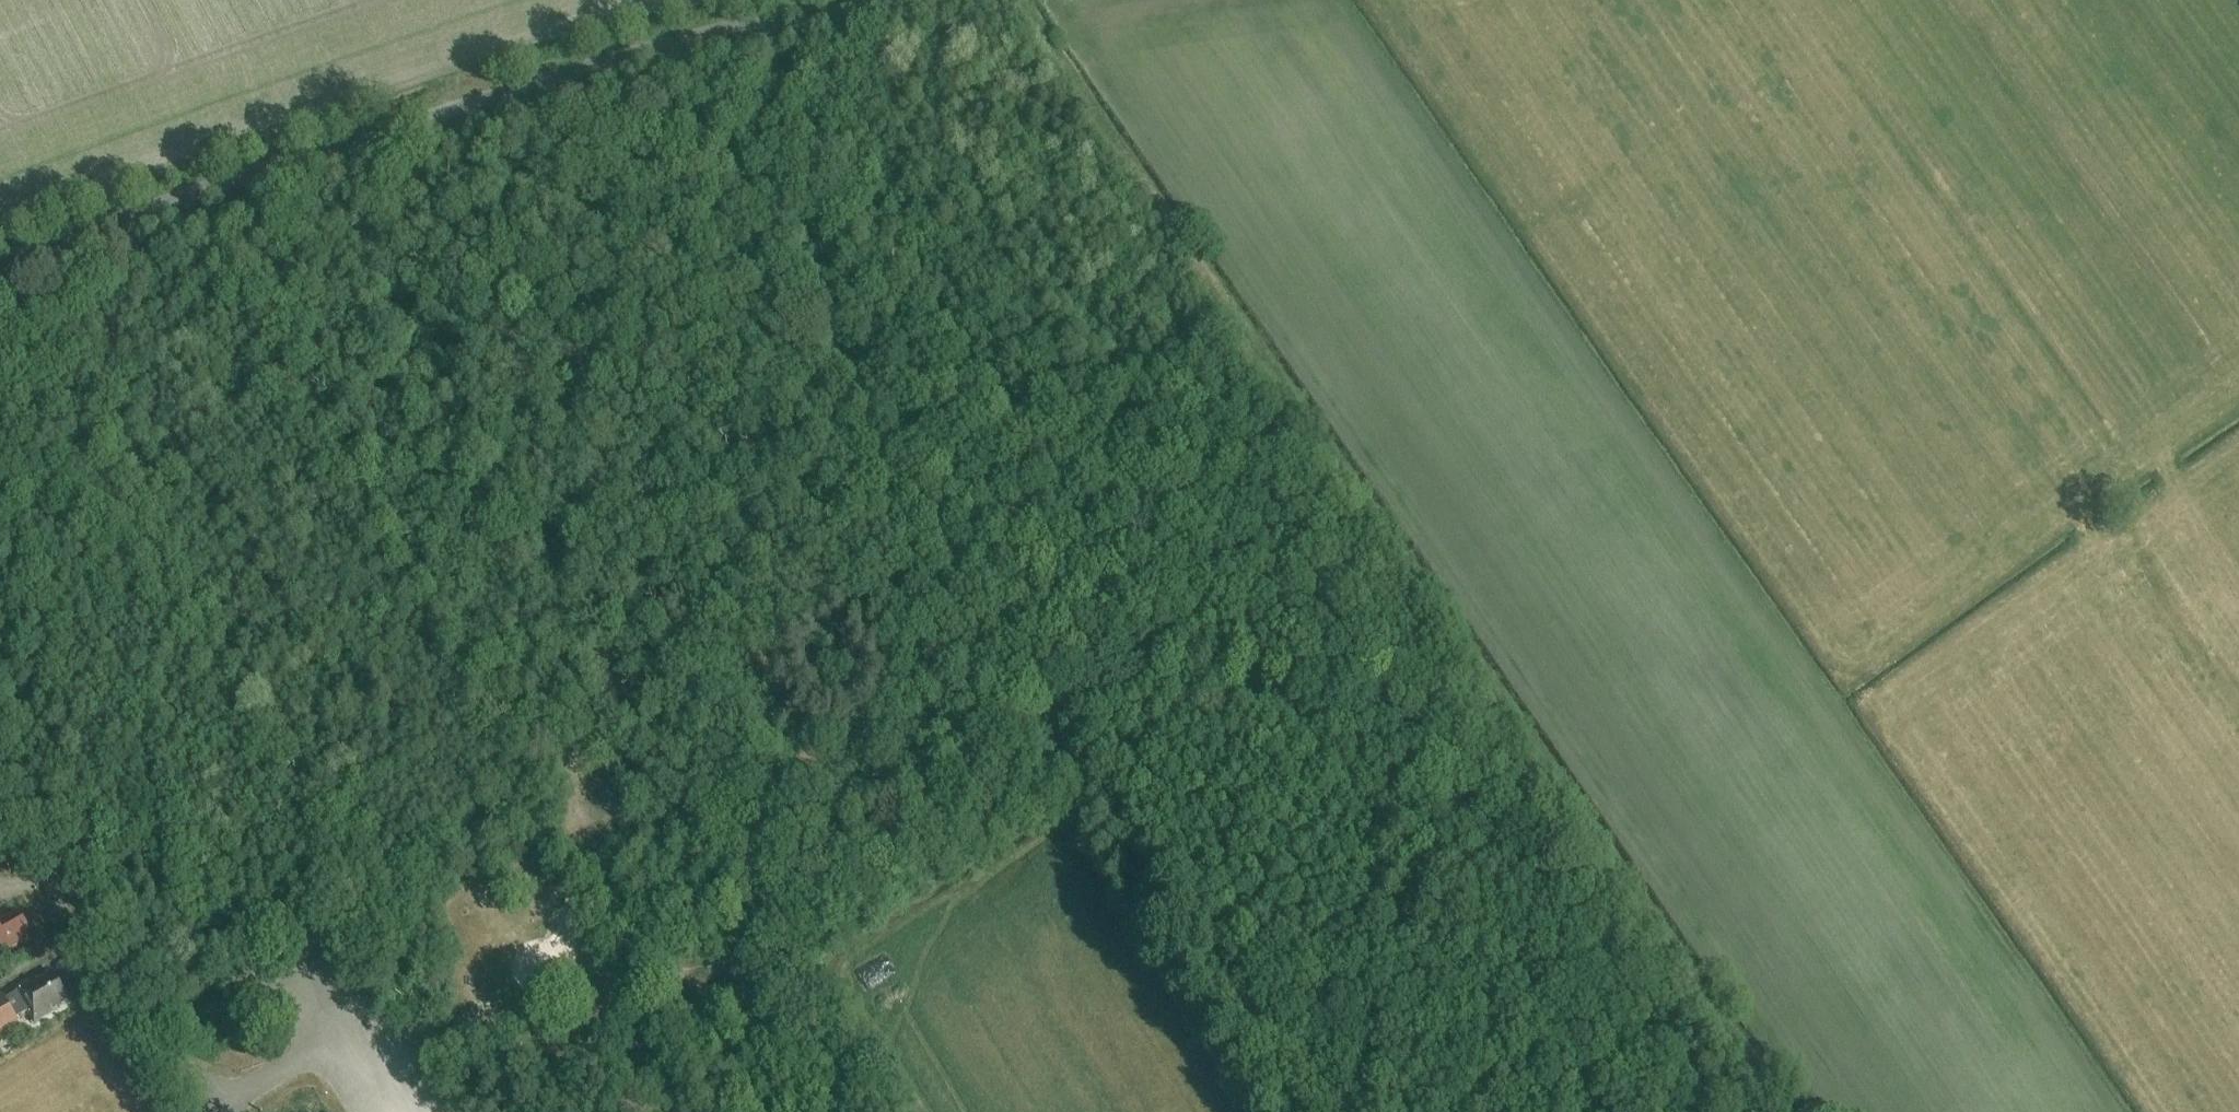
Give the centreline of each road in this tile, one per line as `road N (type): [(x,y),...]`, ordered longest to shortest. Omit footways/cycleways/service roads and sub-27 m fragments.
road 1 (unclassified): [(0,270),(184,192),(723,29),(883,0)]
road 2 (tertiary): [(207,1111),(0,755)]

